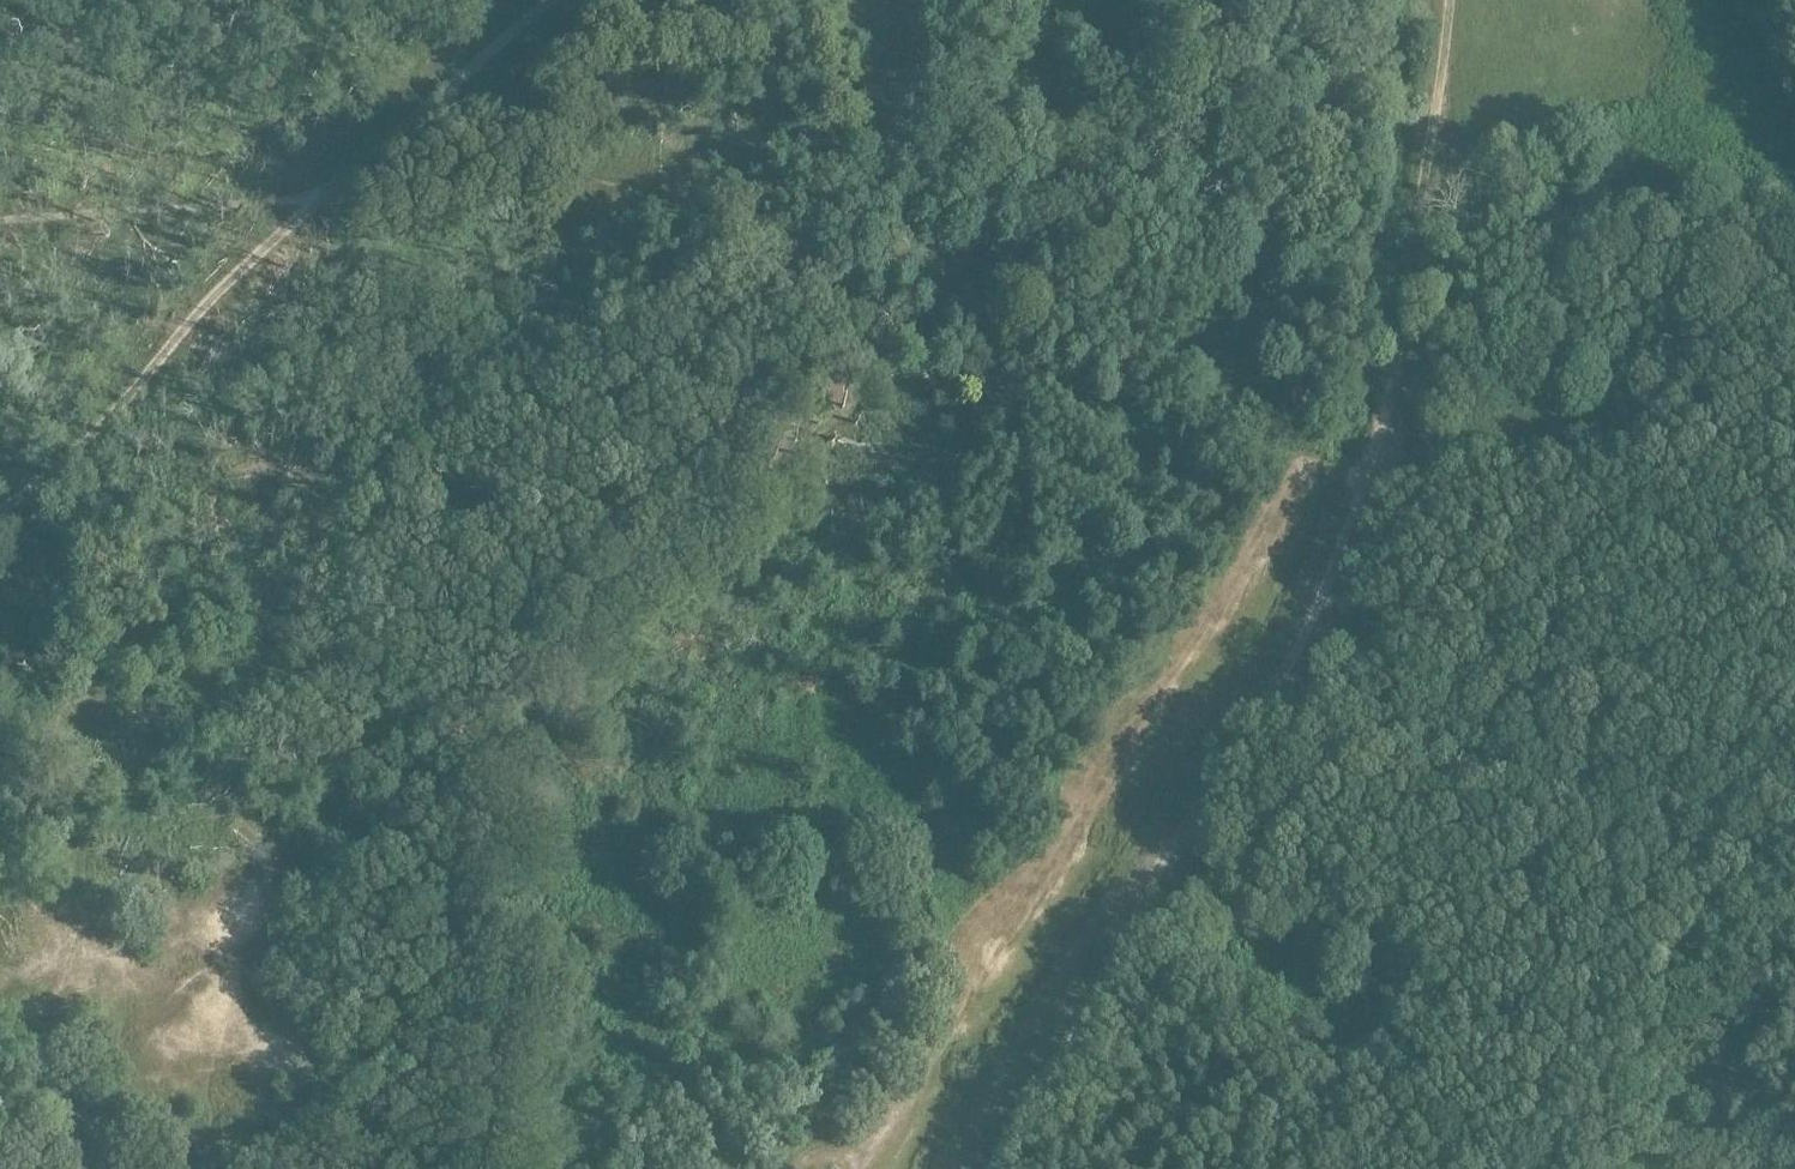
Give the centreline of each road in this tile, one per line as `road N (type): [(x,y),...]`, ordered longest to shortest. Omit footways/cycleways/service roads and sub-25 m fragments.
road 1 (track): [(996,1168),(1083,1017),(1157,926),(1400,728),(1794,384)]
road 2 (track): [(1449,0),(1395,371),(1377,436),(1311,619),(1166,855),(1083,1017)]
road 3 (track): [(0,512),(89,439),(231,280),(327,194)]
road 4 (track): [(543,0),(327,194)]

